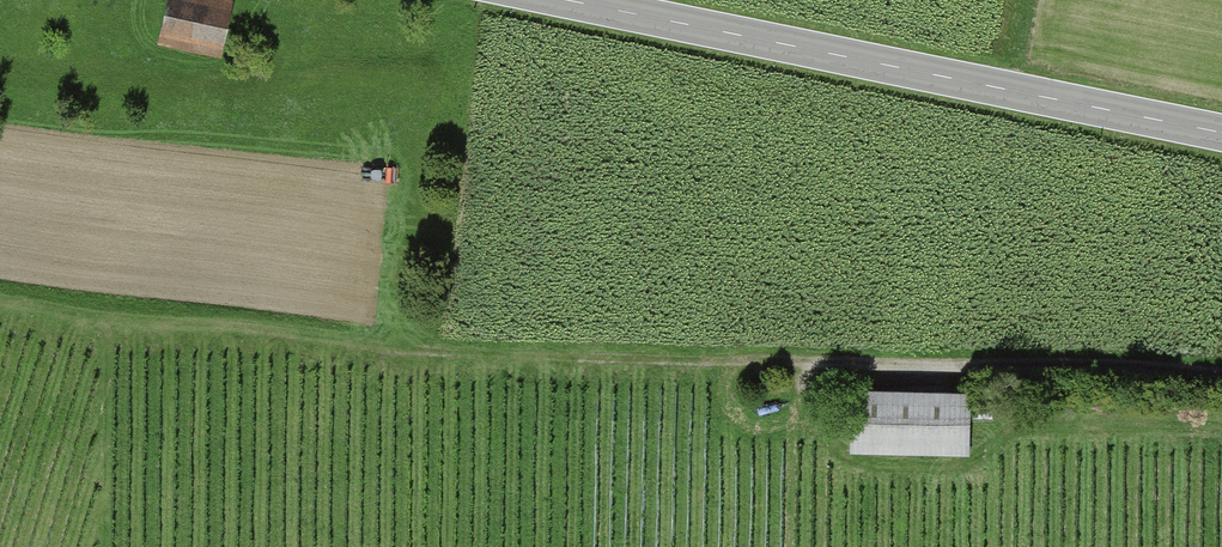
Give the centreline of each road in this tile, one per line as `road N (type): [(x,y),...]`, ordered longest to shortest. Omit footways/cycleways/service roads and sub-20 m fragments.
road 1 (track): [(1221,377),(411,351)]
road 2 (tertiary): [(1221,133),(562,0)]

